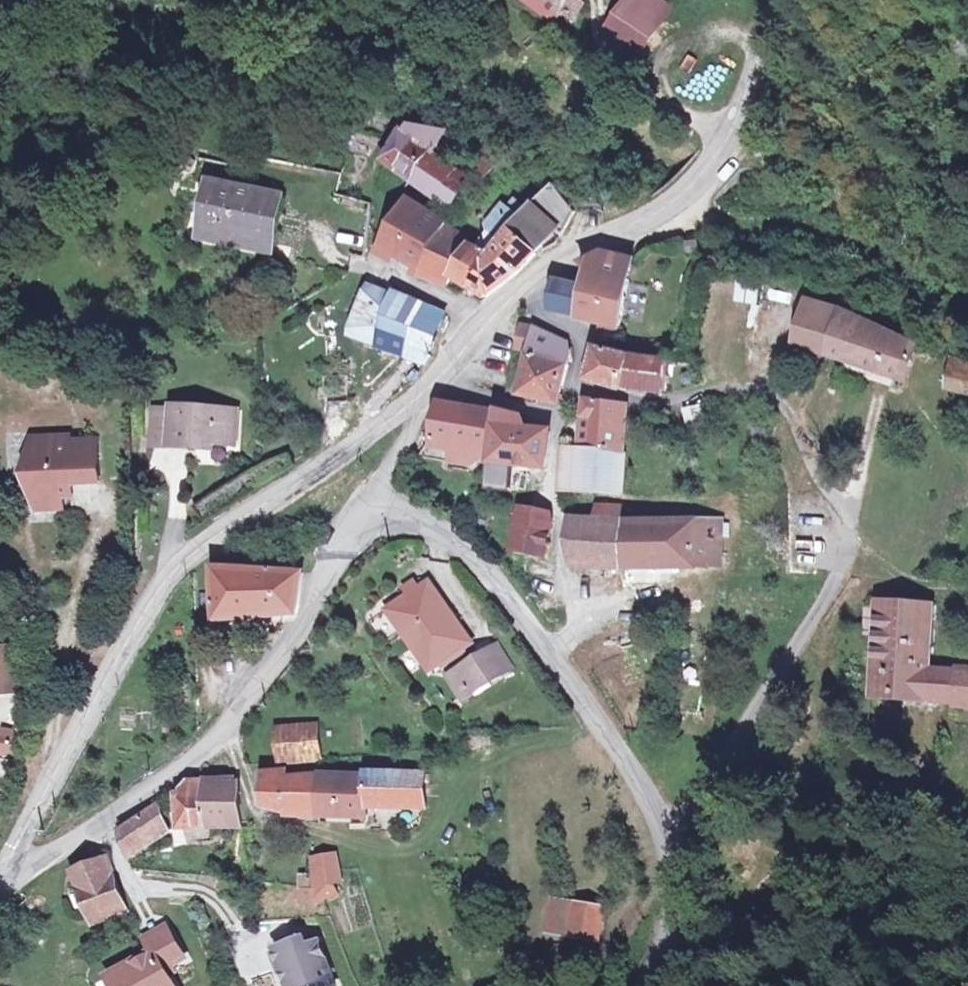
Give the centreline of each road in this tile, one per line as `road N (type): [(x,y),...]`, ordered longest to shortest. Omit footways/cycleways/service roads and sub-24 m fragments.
road 1 (unclassified): [(12,867),(167,575),(407,404)]
road 2 (unclassified): [(12,867),(68,846),(171,778),(236,717),(373,498)]
road 3 (unclassified): [(571,386),(659,403),(696,401),(748,380),(800,430),(819,483),(851,524)]
road 4 (residential): [(851,524),(846,567),(668,830)]
road 5 (unclassified): [(510,297),(570,251),(677,202),(725,140)]
road 6 (unclassified): [(373,498),(430,523),(499,585),(562,667)]
road 7 (unclassified): [(549,419),(568,627),(562,667)]
road 8 (residential): [(593,0),(603,56),(725,140)]
road 9 (unclassified): [(562,667),(668,830)]
road 10 (unclassified): [(668,830),(669,883),(635,985)]
road 11 (unclassified): [(725,140),(780,0)]
road 12 (unclassified): [(510,297),(574,332),(581,350),(571,386)]
road 13 (residential): [(878,399),(851,524)]
road 14 (unclassified): [(435,372),(549,419)]

